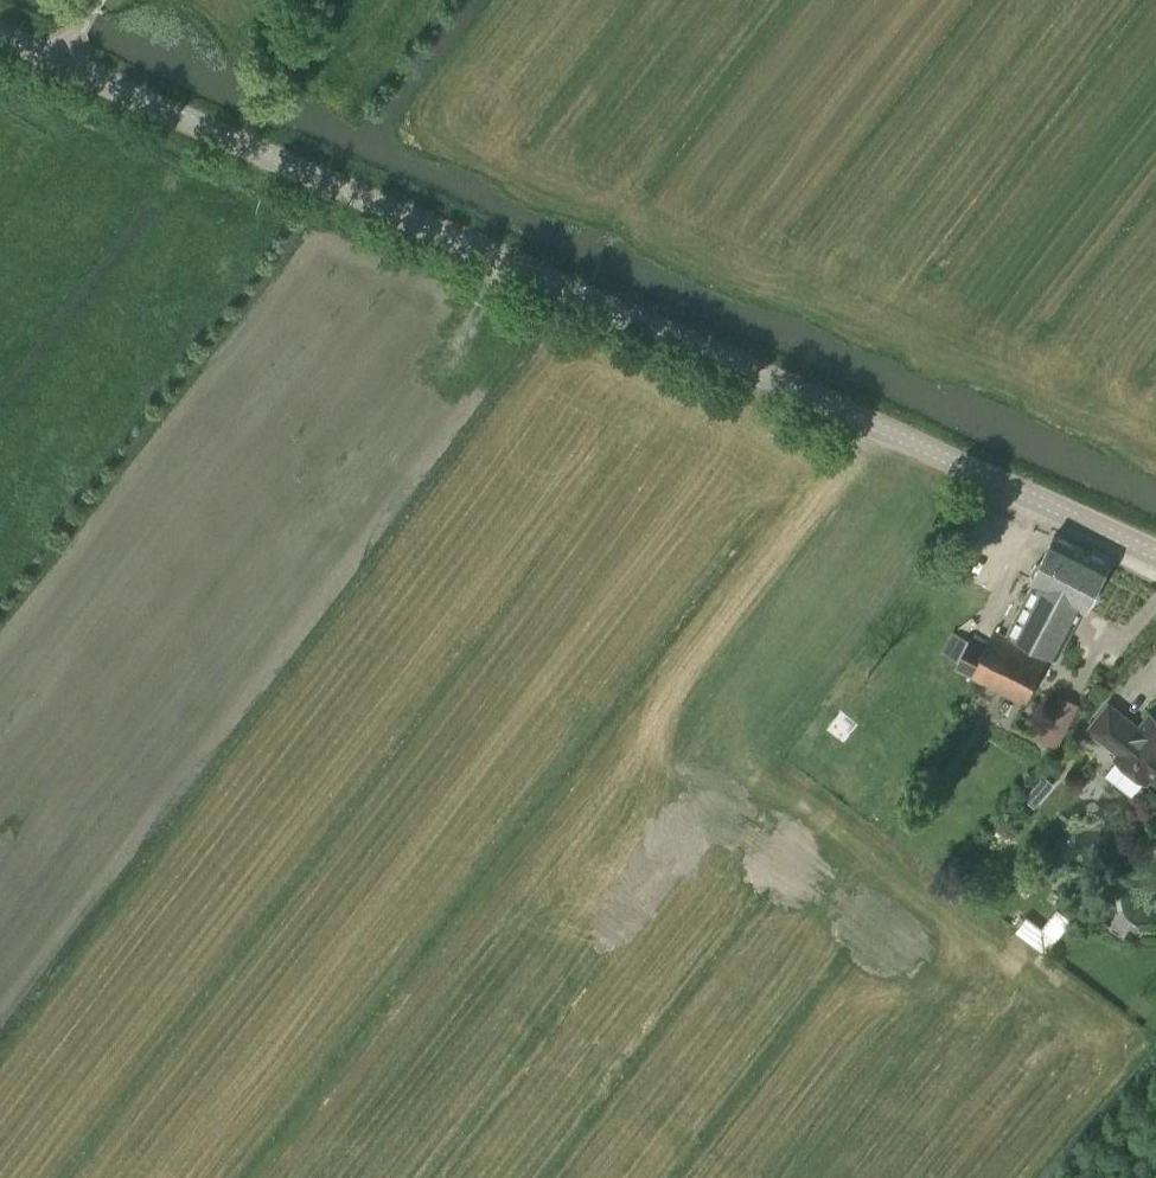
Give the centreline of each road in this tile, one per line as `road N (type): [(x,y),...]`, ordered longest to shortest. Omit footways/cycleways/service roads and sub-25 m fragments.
road 1 (tertiary): [(1155,552),(0,34)]

